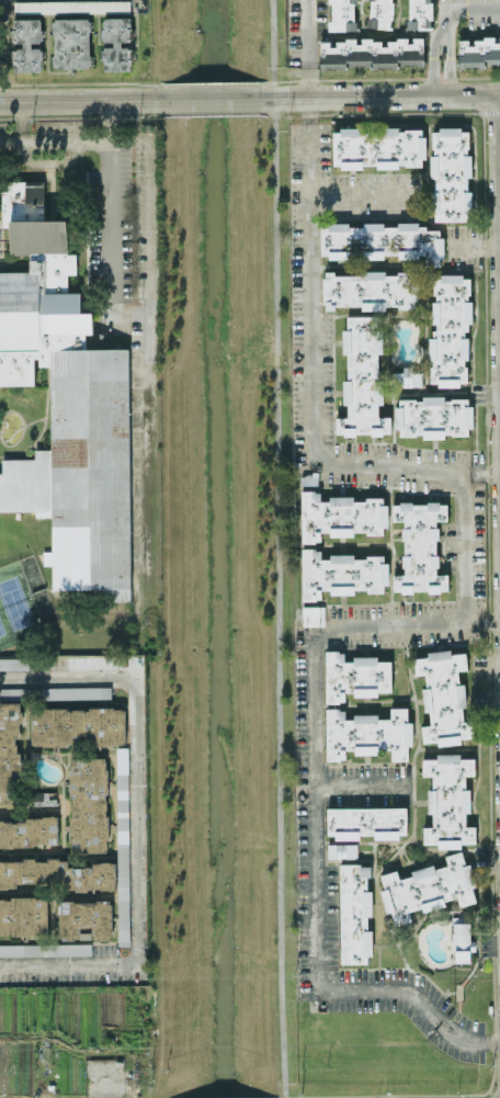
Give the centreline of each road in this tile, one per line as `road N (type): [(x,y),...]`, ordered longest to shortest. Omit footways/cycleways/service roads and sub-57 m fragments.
road 1 (residential): [(499,623),(339,623),(314,639),(316,988),(412,992),(454,1034),(499,1043)]
road 2 (residential): [(316,99),(329,460),(499,473)]
road 3 (residential): [(316,99),(499,95)]
road 4 (residential): [(0,102),(158,100)]
road 5 (residential): [(471,474),(476,623)]

